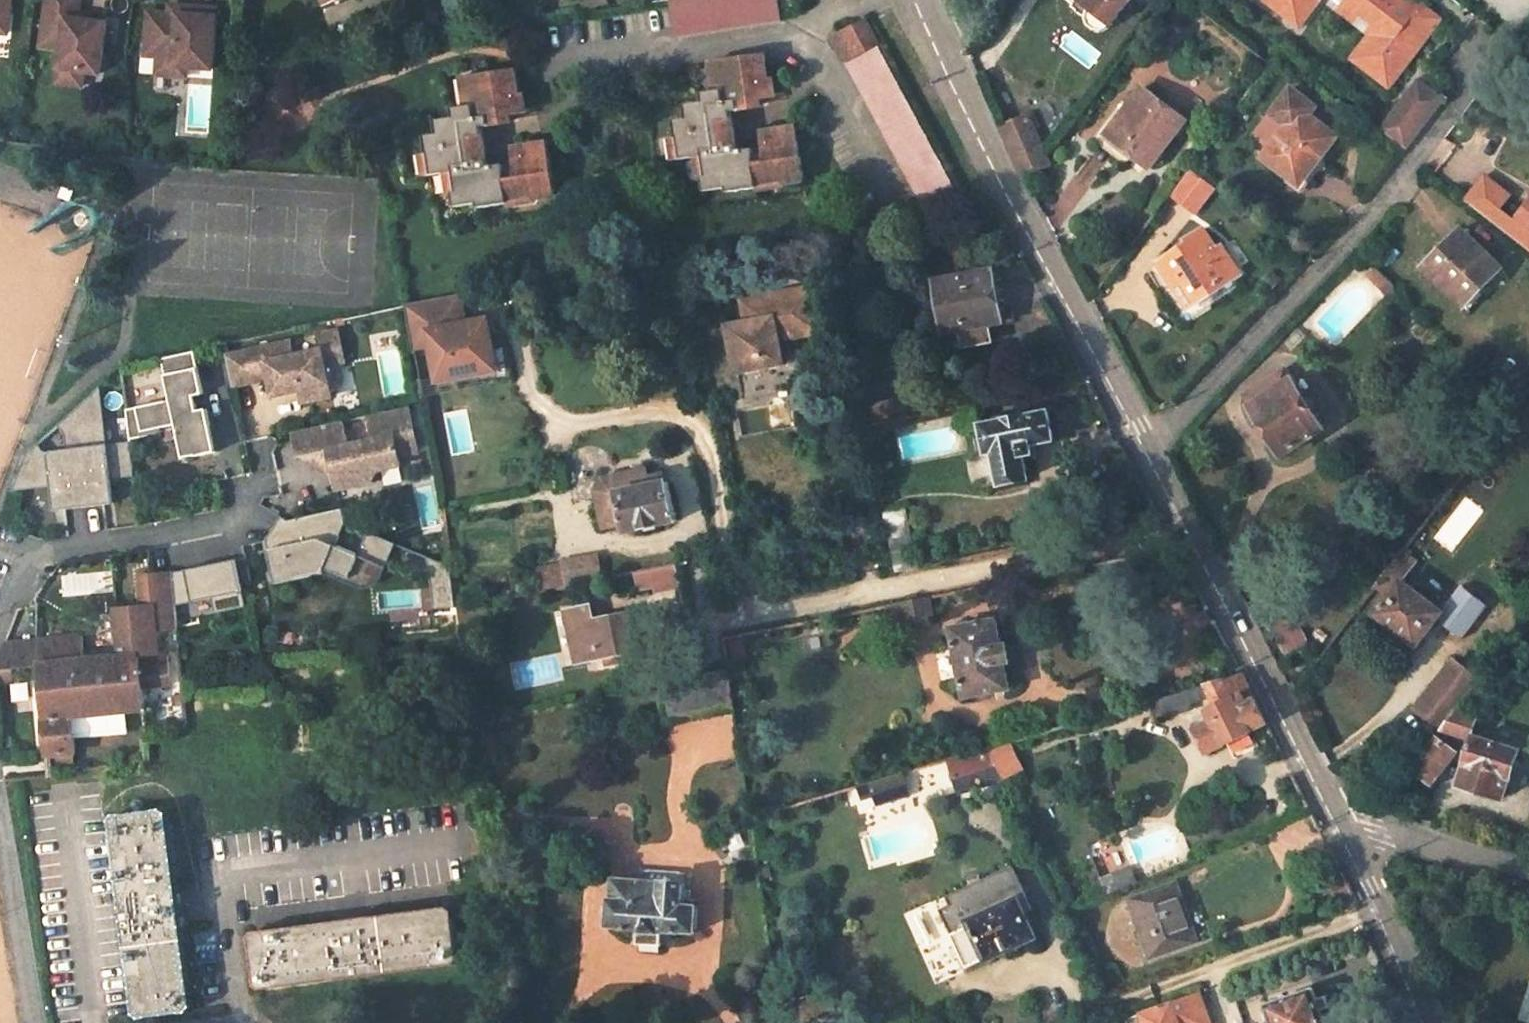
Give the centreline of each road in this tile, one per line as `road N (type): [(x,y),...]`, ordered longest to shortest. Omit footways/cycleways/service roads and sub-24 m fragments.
road 1 (residential): [(1481,70),(1367,223),(1148,443)]
road 2 (unclassified): [(1148,443),(925,0)]
road 3 (residential): [(1190,523),(734,618)]
road 4 (unclassified): [(1341,826),(1190,523)]
road 5 (residential): [(237,517),(33,553),(9,585),(0,613)]
road 6 (unclassified): [(1433,1022),(1341,826)]
road 7 (residential): [(0,809),(33,1022)]
road 8 (residential): [(1341,826),(1355,820),(1528,876)]

